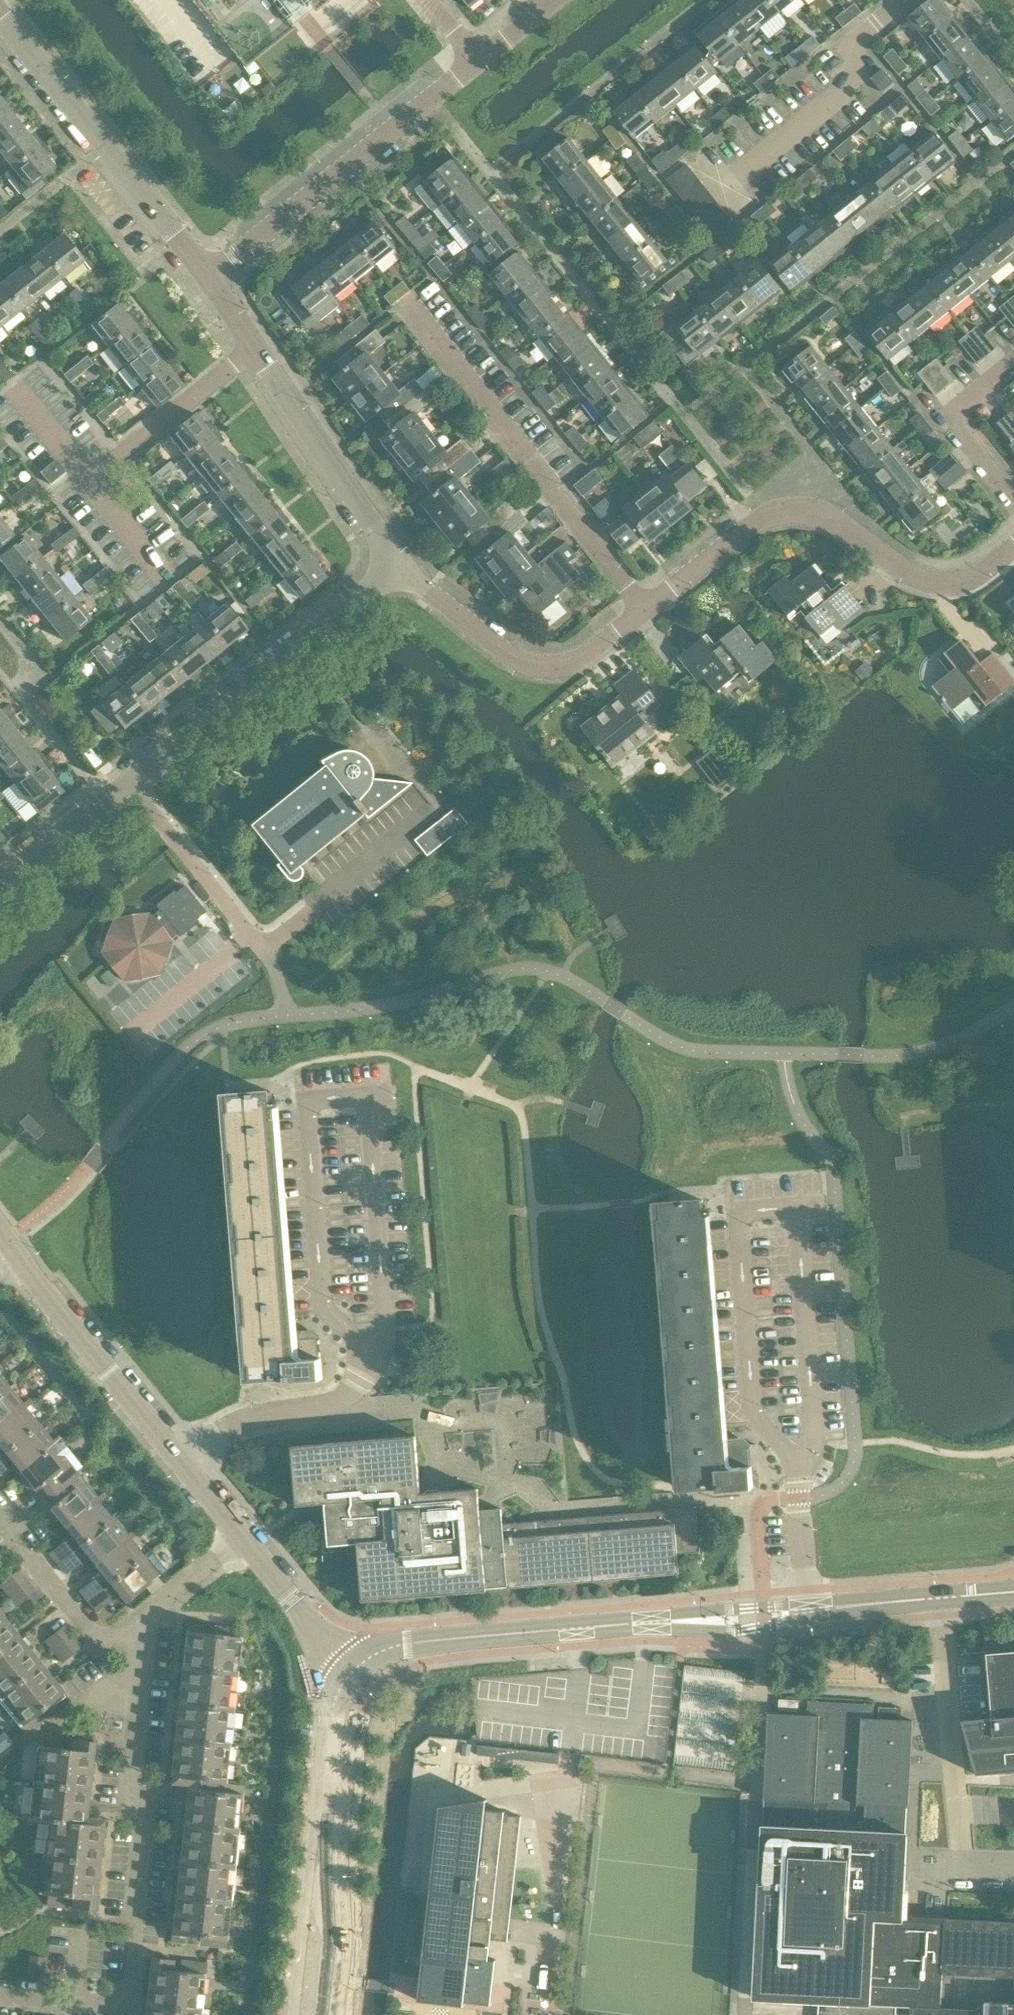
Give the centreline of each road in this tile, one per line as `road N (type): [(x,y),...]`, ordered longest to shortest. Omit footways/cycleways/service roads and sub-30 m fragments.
road 1 (tertiary): [(397,568),(0,884)]
road 2 (tertiary): [(354,1669),(407,1642),(808,1609)]
road 3 (residential): [(1013,549),(972,580),(934,583),(831,520),(790,513),(758,521),(646,611)]
road 4 (residential): [(134,2014),(150,1821),(124,1799),(140,1621)]
road 5 (residential): [(646,611),(406,300)]
road 6 (tertiary): [(206,287),(481,64)]
road 7 (tertiary): [(206,287),(397,568)]
road 8 (tertiary): [(0,18),(206,287)]
road 9 (residential): [(646,611),(569,665),(528,664),(397,568)]
road 10 (tertiary): [(186,1469),(9,1245)]
road 11 (residential): [(721,187),(844,92),(861,36),(909,0)]
road 12 (residential): [(186,1469),(243,1429),(337,1407),(379,1359)]
road 13 (tertiary): [(808,1609),(1013,1591)]
road 14 (residential): [(140,1621),(106,1636),(90,1630),(0,1518)]
road 15 (tertiary): [(320,1820),(296,2014)]
road 16 (tertiary): [(322,2014),(329,1909),(320,1820)]
road 17 (residential): [(1013,497),(951,416),(1013,362)]
road 18 (tertiary): [(354,1669),(243,1541)]
road 19 (tertiary): [(320,1820),(335,1700),(354,1669)]
road 20 (residential): [(808,1609),(798,1467)]
road 21 (residential): [(140,1621),(243,1541)]

